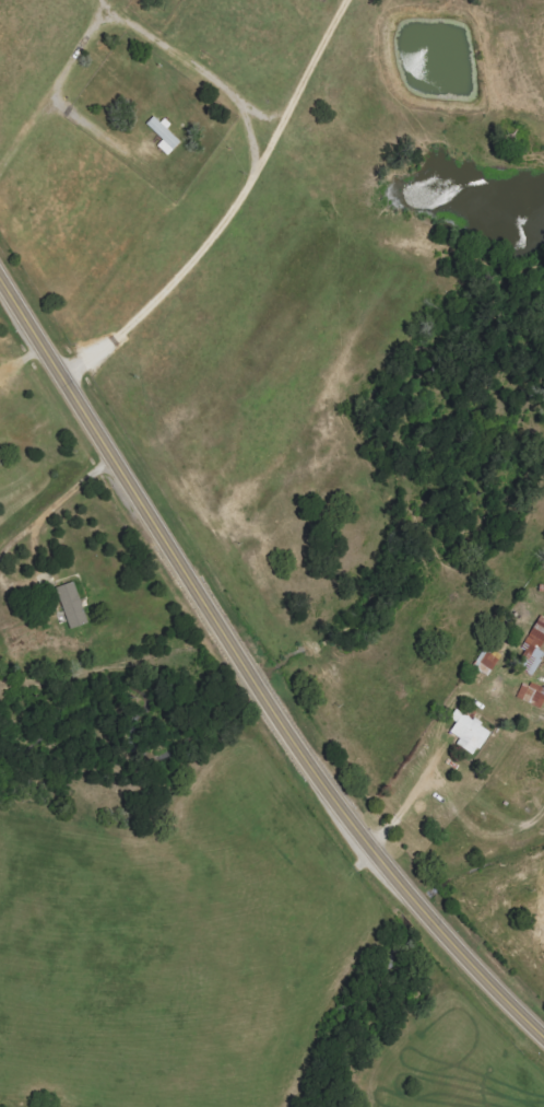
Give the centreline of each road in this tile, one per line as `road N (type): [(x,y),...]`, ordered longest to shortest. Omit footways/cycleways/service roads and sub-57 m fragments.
road 1 (tertiary): [(543,1035),(371,849),(252,686),(0,277)]
road 2 (track): [(0,171),(100,24)]

